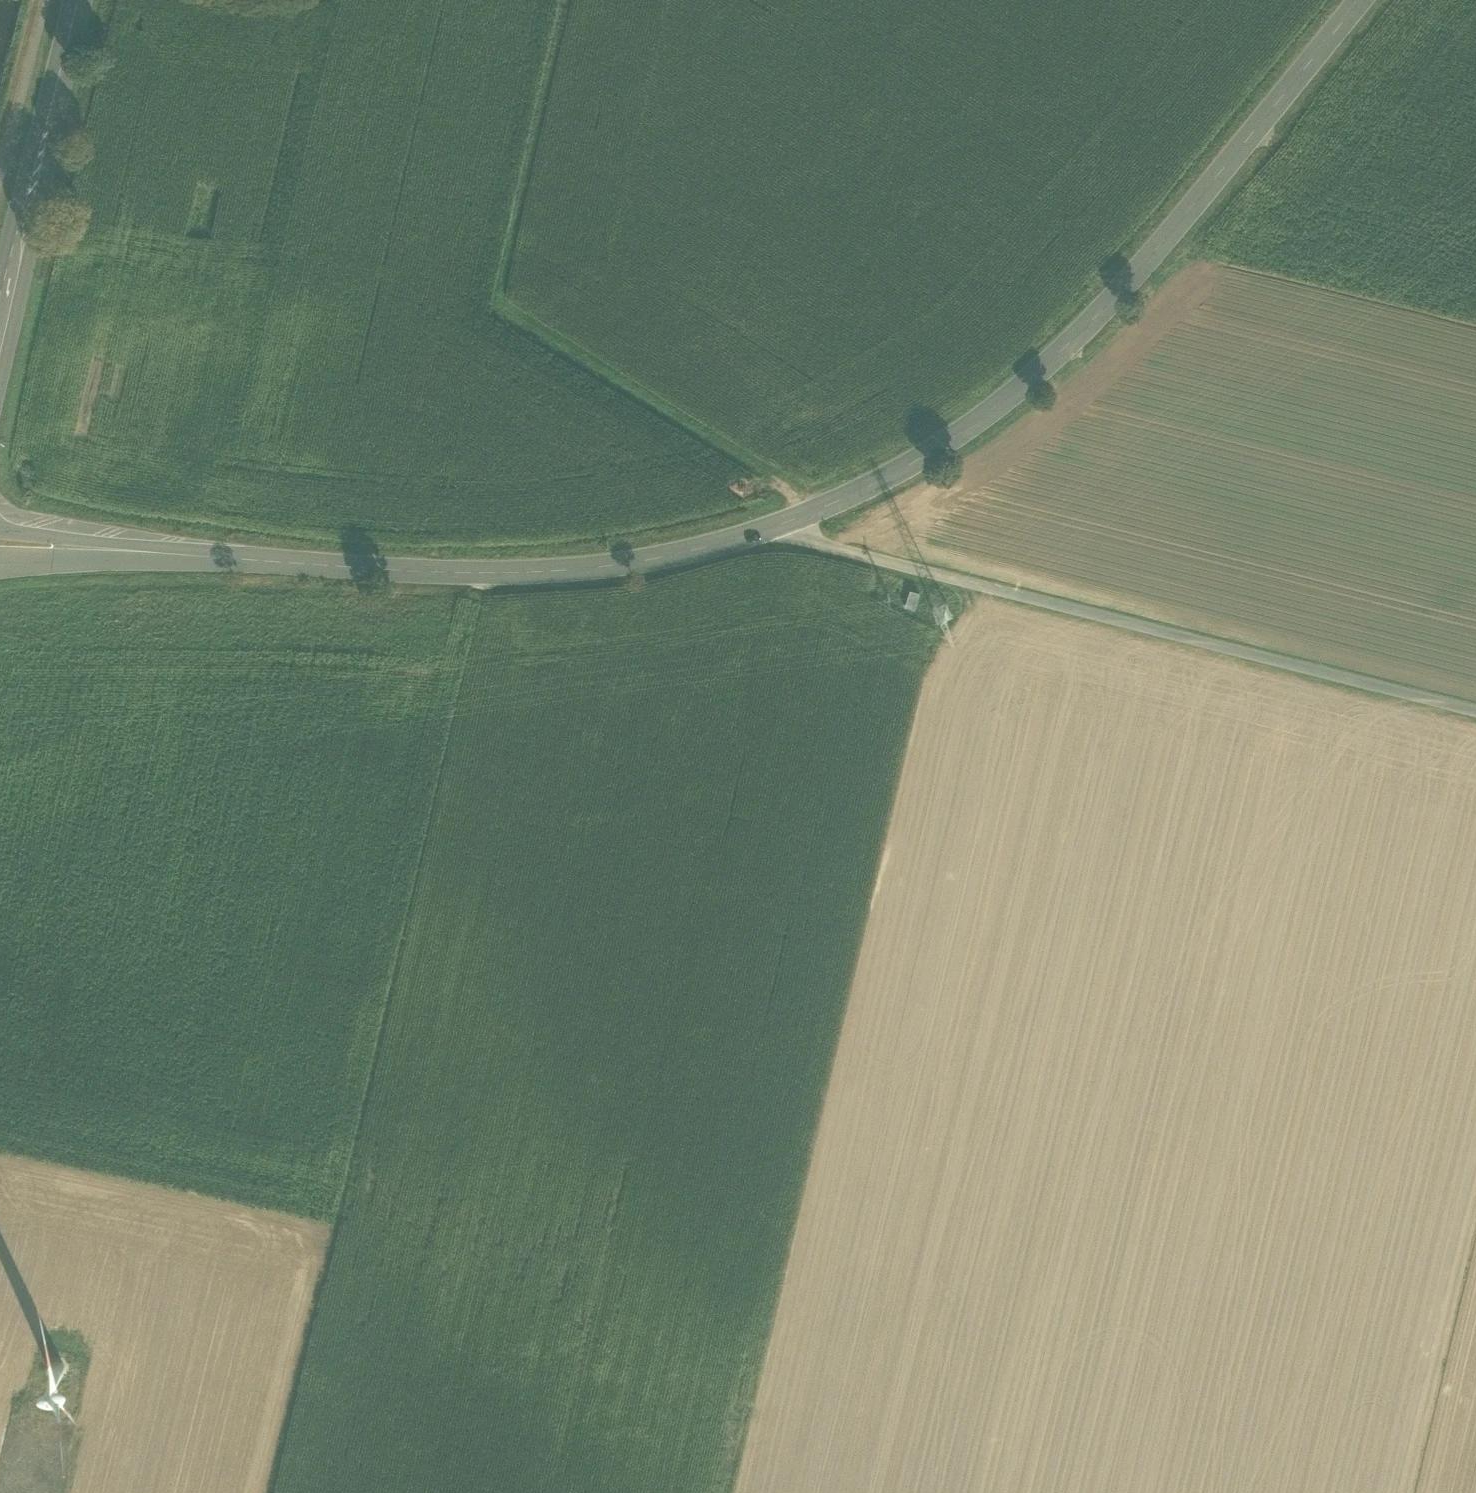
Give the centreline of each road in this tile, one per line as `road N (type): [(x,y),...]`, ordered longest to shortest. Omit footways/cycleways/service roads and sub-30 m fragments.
road 1 (tertiary): [(0,542),(416,572),(560,572),(684,554),(798,519)]
road 2 (tertiary): [(798,519),(912,464),(1005,401),(1142,272),(1362,0)]
road 3 (unclassified): [(1475,706),(806,540),(798,519)]
road 4 (primary): [(0,321),(78,0)]

